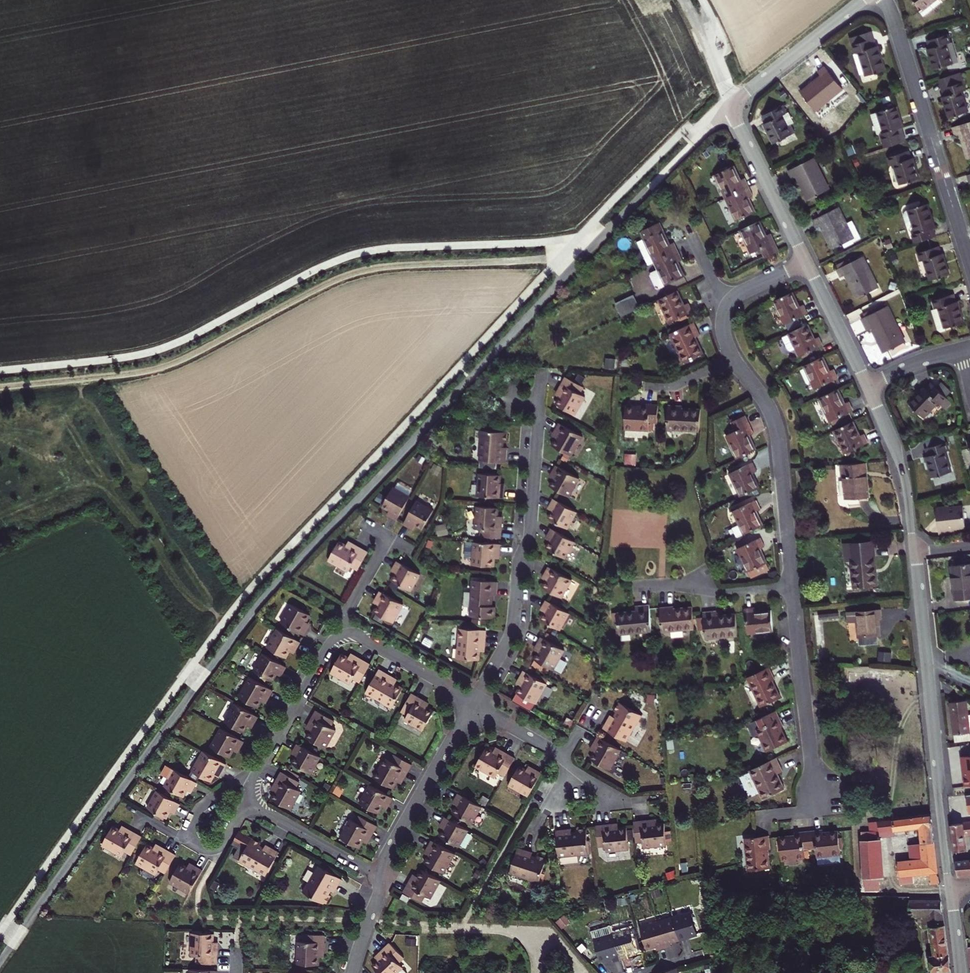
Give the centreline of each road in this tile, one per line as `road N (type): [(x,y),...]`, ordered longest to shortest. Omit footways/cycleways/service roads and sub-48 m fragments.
road 1 (track): [(478,378),(279,591),(0,970)]
road 2 (track): [(574,268),(547,260),(361,271),(159,369),(0,388)]
road 3 (residential): [(473,701),(513,624),(518,563),(531,524),(541,373)]
road 4 (residential): [(913,552),(949,887)]
road 5 (track): [(478,378),(706,131)]
road 6 (residential): [(768,815),(817,810),(793,585)]
road 7 (residential): [(886,0),(969,261)]
road 8 (residential): [(793,585),(776,428),(734,358)]
road 9 (residential): [(380,874),(473,701)]
road 10 (residential): [(250,802),(219,848),(191,839),(189,824),(203,804),(254,777)]
road 11 (residential): [(867,385),(902,472),(913,552)]
road 12 (residential): [(731,106),(808,262)]
road 13 (residential): [(254,777),(326,648),(347,634)]
road 14 (residential): [(731,106),(863,0)]
road 15 (residential): [(793,585),(639,588)]
road 16 (residential): [(380,874),(250,802)]
road 17 (residential): [(347,634),(473,701)]
road 18 (residential): [(808,262),(867,385)]

